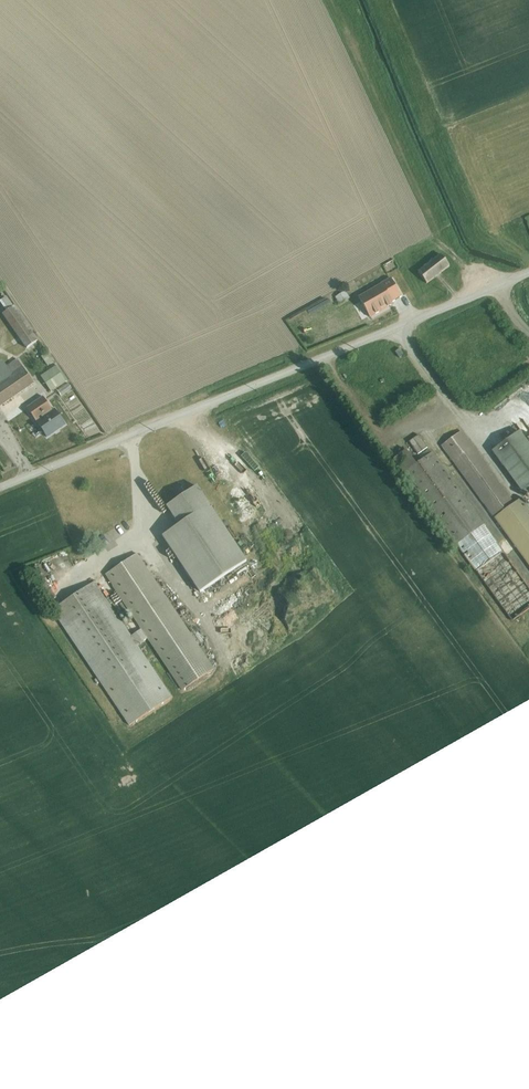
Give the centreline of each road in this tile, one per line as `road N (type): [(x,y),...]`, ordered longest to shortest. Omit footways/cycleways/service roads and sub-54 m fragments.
road 1 (unclassified): [(528,272),(0,486)]

